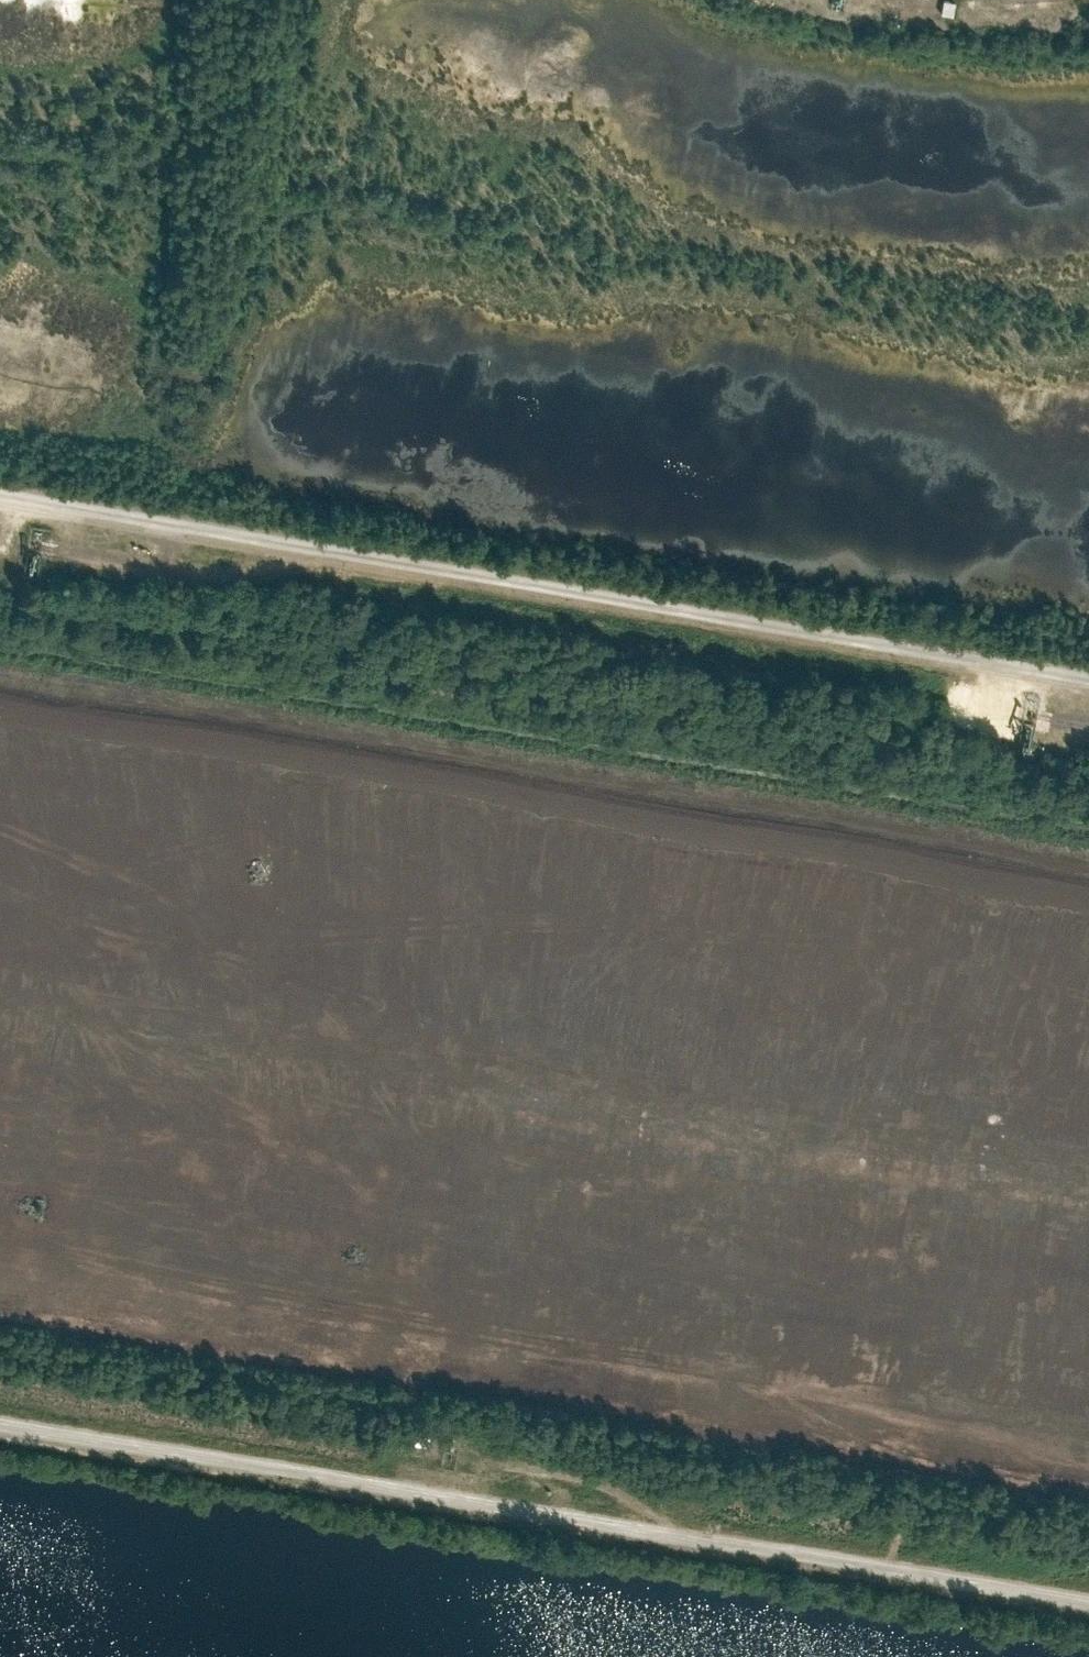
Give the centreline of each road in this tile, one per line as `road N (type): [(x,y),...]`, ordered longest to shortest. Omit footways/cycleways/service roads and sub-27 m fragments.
road 1 (track): [(1088,675),(0,489)]
road 2 (track): [(1088,1591),(0,1417)]

